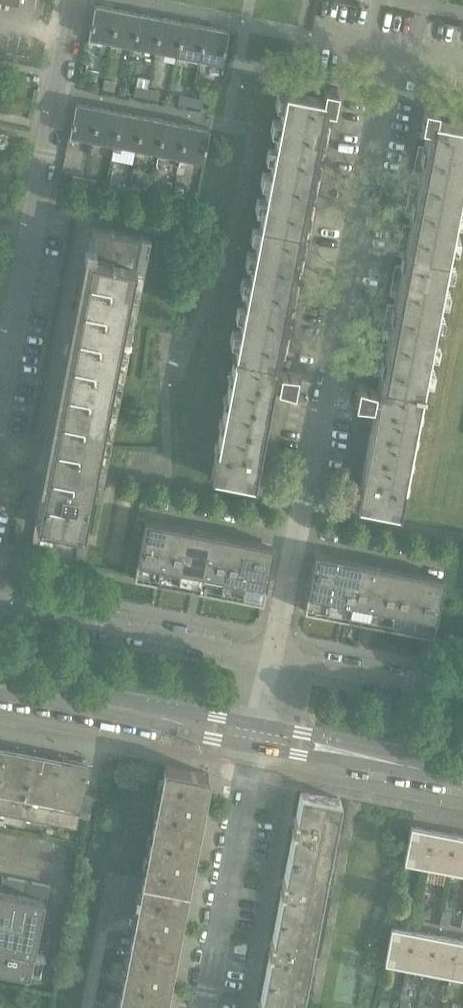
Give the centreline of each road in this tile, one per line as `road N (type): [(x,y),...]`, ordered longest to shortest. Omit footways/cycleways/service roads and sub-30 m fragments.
road 1 (residential): [(386,50),(272,657)]
road 2 (residential): [(0,313),(57,0)]
road 3 (residential): [(272,657),(0,608)]
road 4 (residential): [(253,748),(204,1007)]
road 5 (tertiary): [(259,724),(0,678)]
road 6 (tertiary): [(0,695),(253,748)]
road 7 (residential): [(462,696),(272,657)]
road 8 (tertiary): [(253,748),(417,768)]
road 9 (tertiary): [(417,768),(259,724)]

